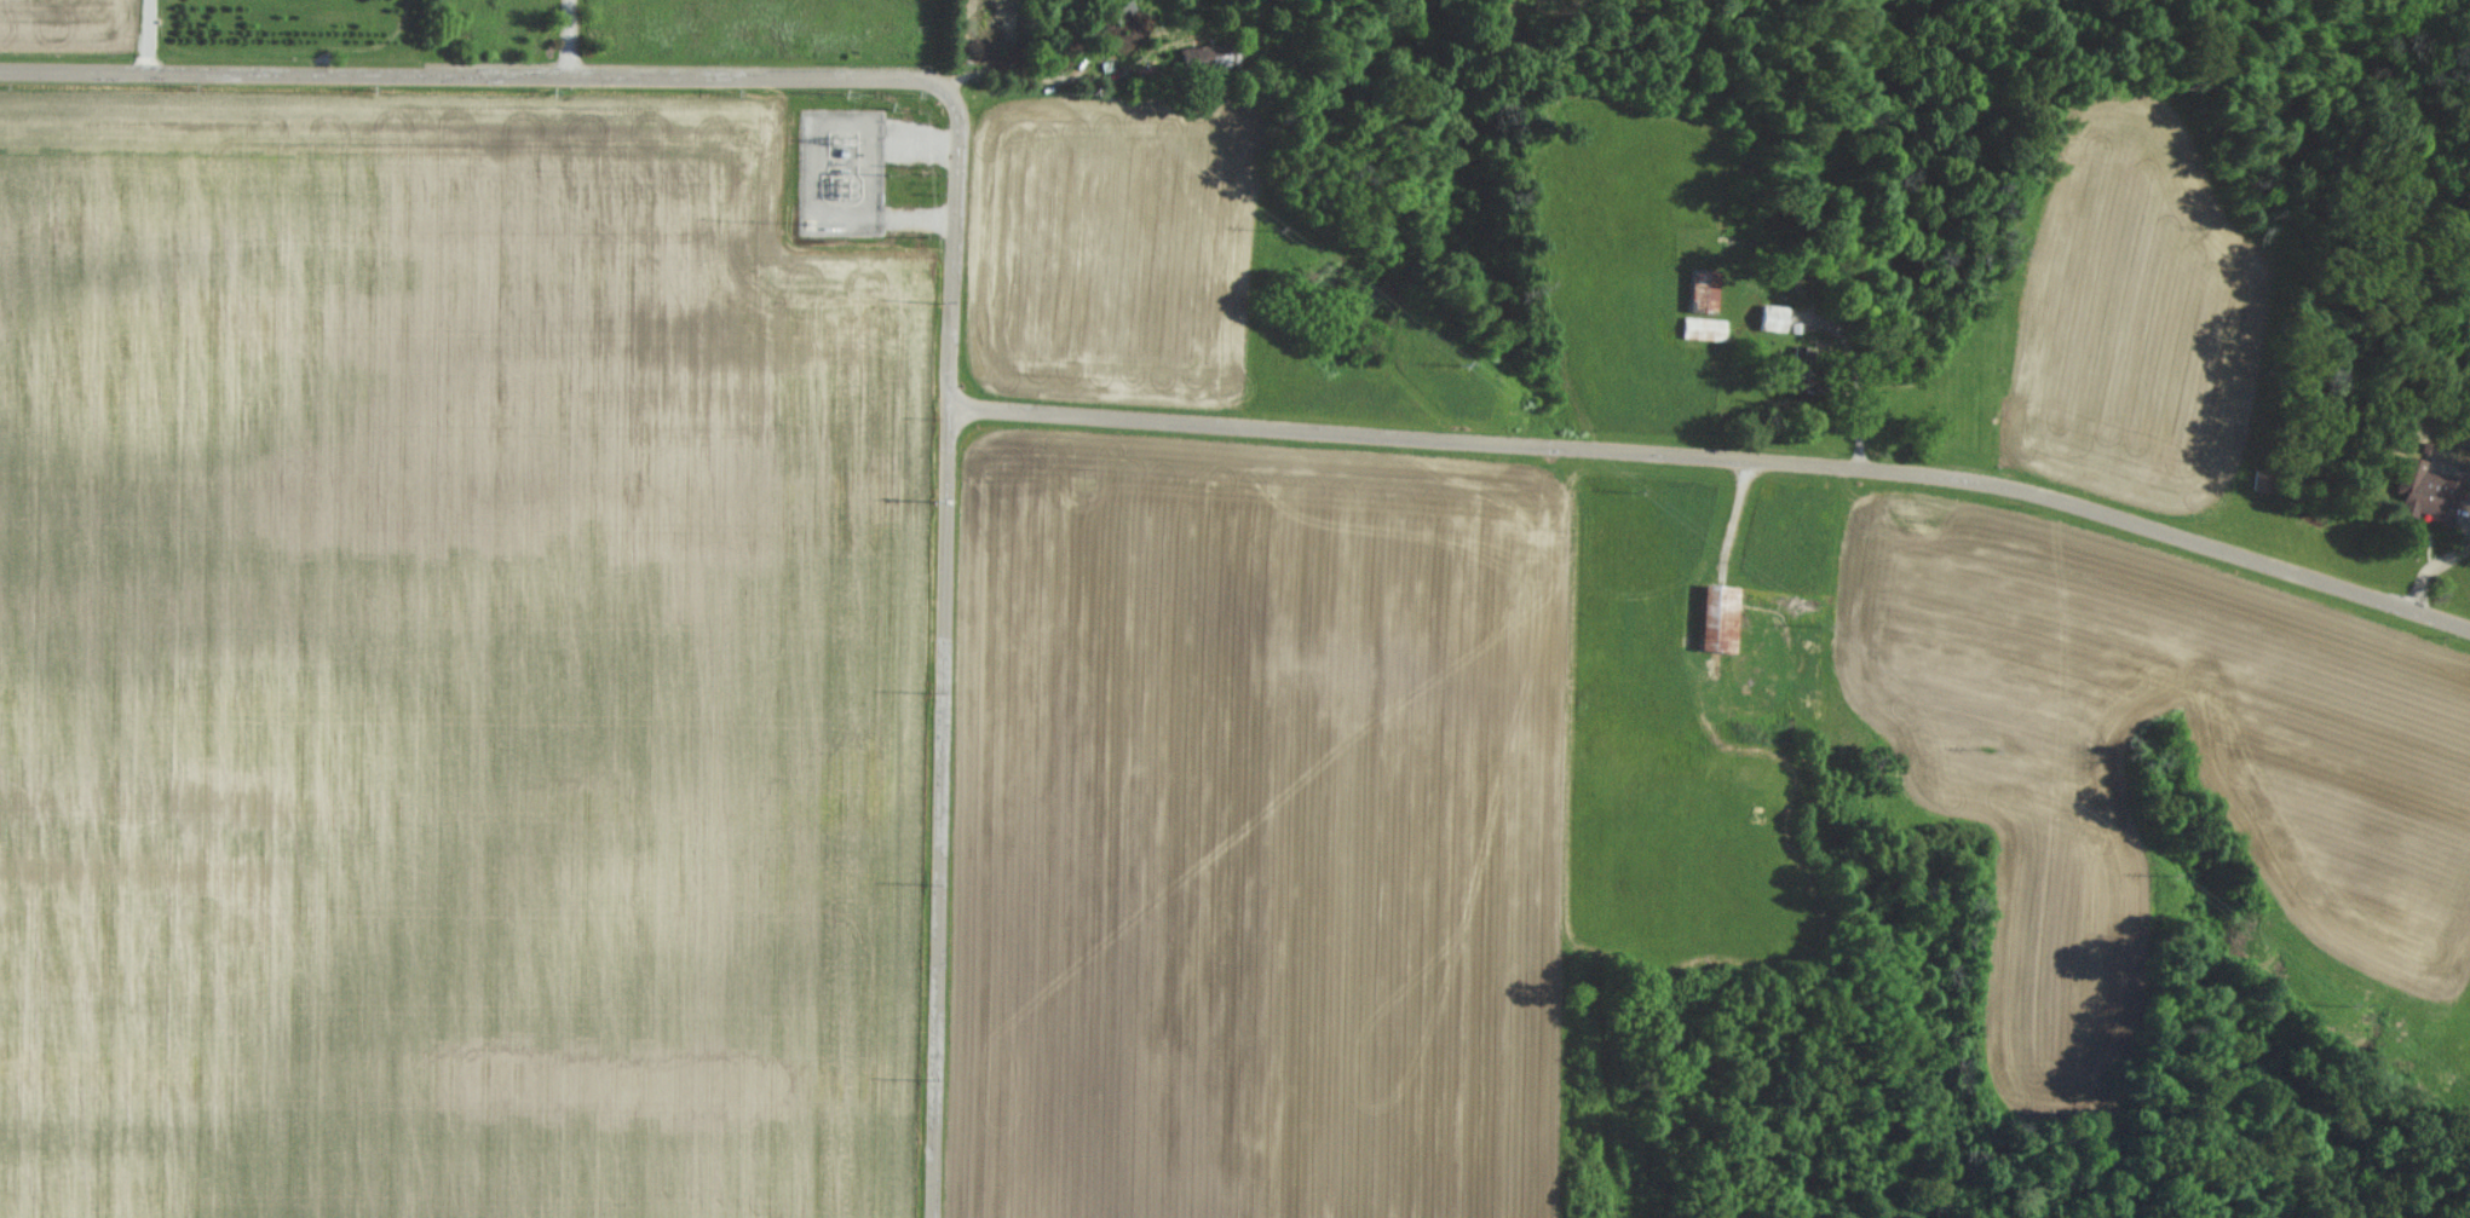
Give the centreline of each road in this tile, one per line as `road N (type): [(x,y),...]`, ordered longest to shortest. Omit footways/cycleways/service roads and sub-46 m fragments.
road 1 (residential): [(2469,639),(1993,489),(1899,473),(940,410)]
road 2 (residential): [(940,410),(949,128),(939,98),(920,83),(0,74)]
road 3 (residential): [(925,1217),(940,410)]

